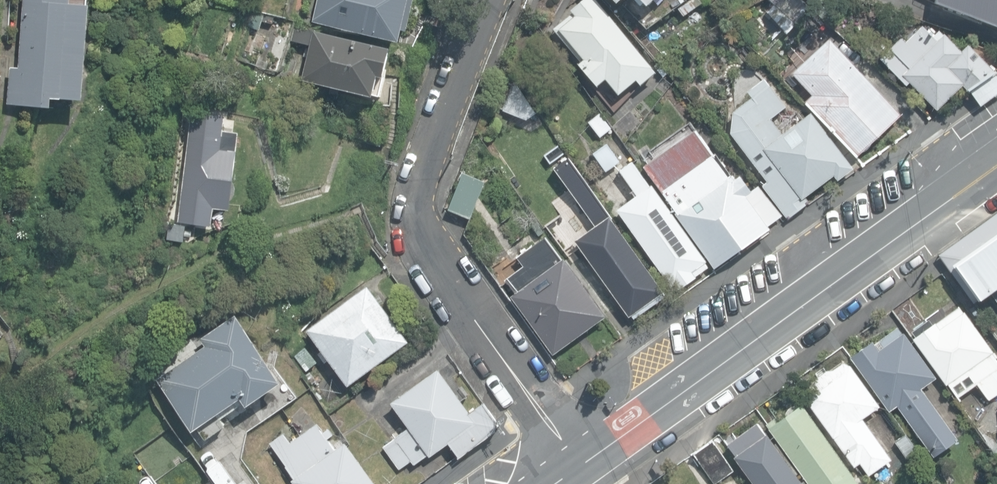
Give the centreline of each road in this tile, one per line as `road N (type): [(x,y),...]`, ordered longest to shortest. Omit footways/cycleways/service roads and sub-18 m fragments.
road 1 (residential): [(490,0),(438,130),(420,216),(428,250),(578,465)]
road 2 (tertiary): [(578,465),(996,164)]

